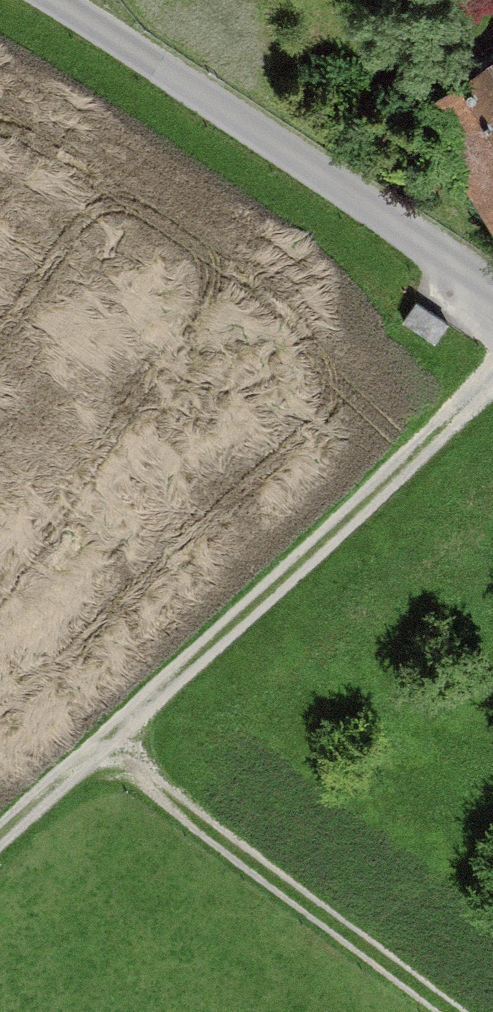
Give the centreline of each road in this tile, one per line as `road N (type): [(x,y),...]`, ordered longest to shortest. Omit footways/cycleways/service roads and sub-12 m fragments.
road 1 (track): [(0,844),(230,637),(492,380)]
road 2 (unclassified): [(492,292),(216,105),(43,0)]
road 3 (track): [(440,1011),(328,919),(98,756)]

